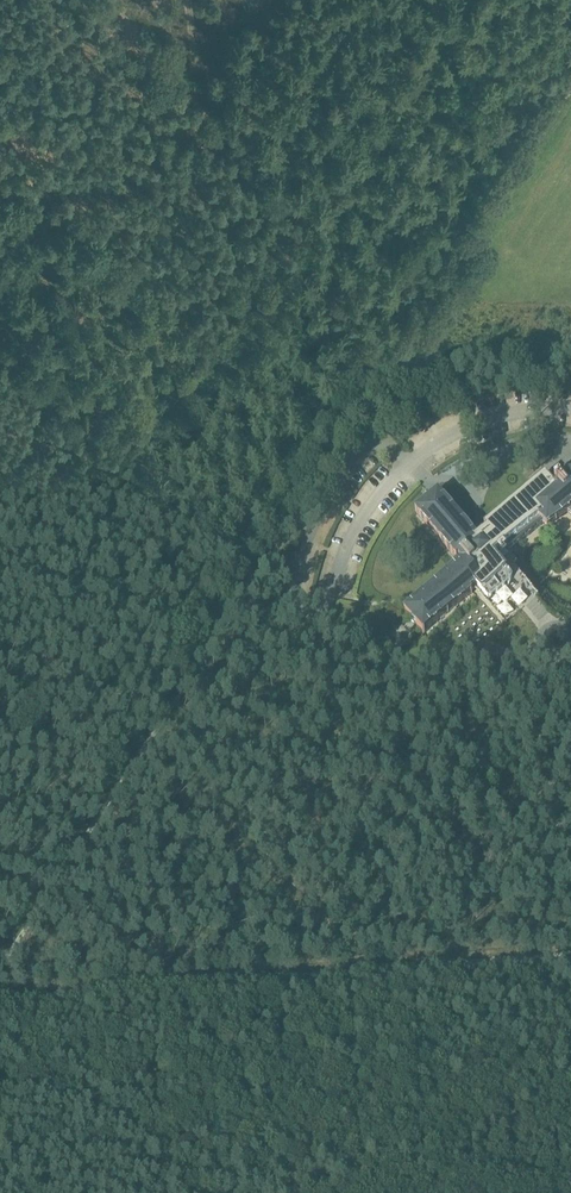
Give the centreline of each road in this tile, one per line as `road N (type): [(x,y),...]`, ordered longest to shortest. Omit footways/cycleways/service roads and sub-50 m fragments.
road 1 (track): [(570,89),(0,966)]
road 2 (track): [(570,954),(0,1001)]

